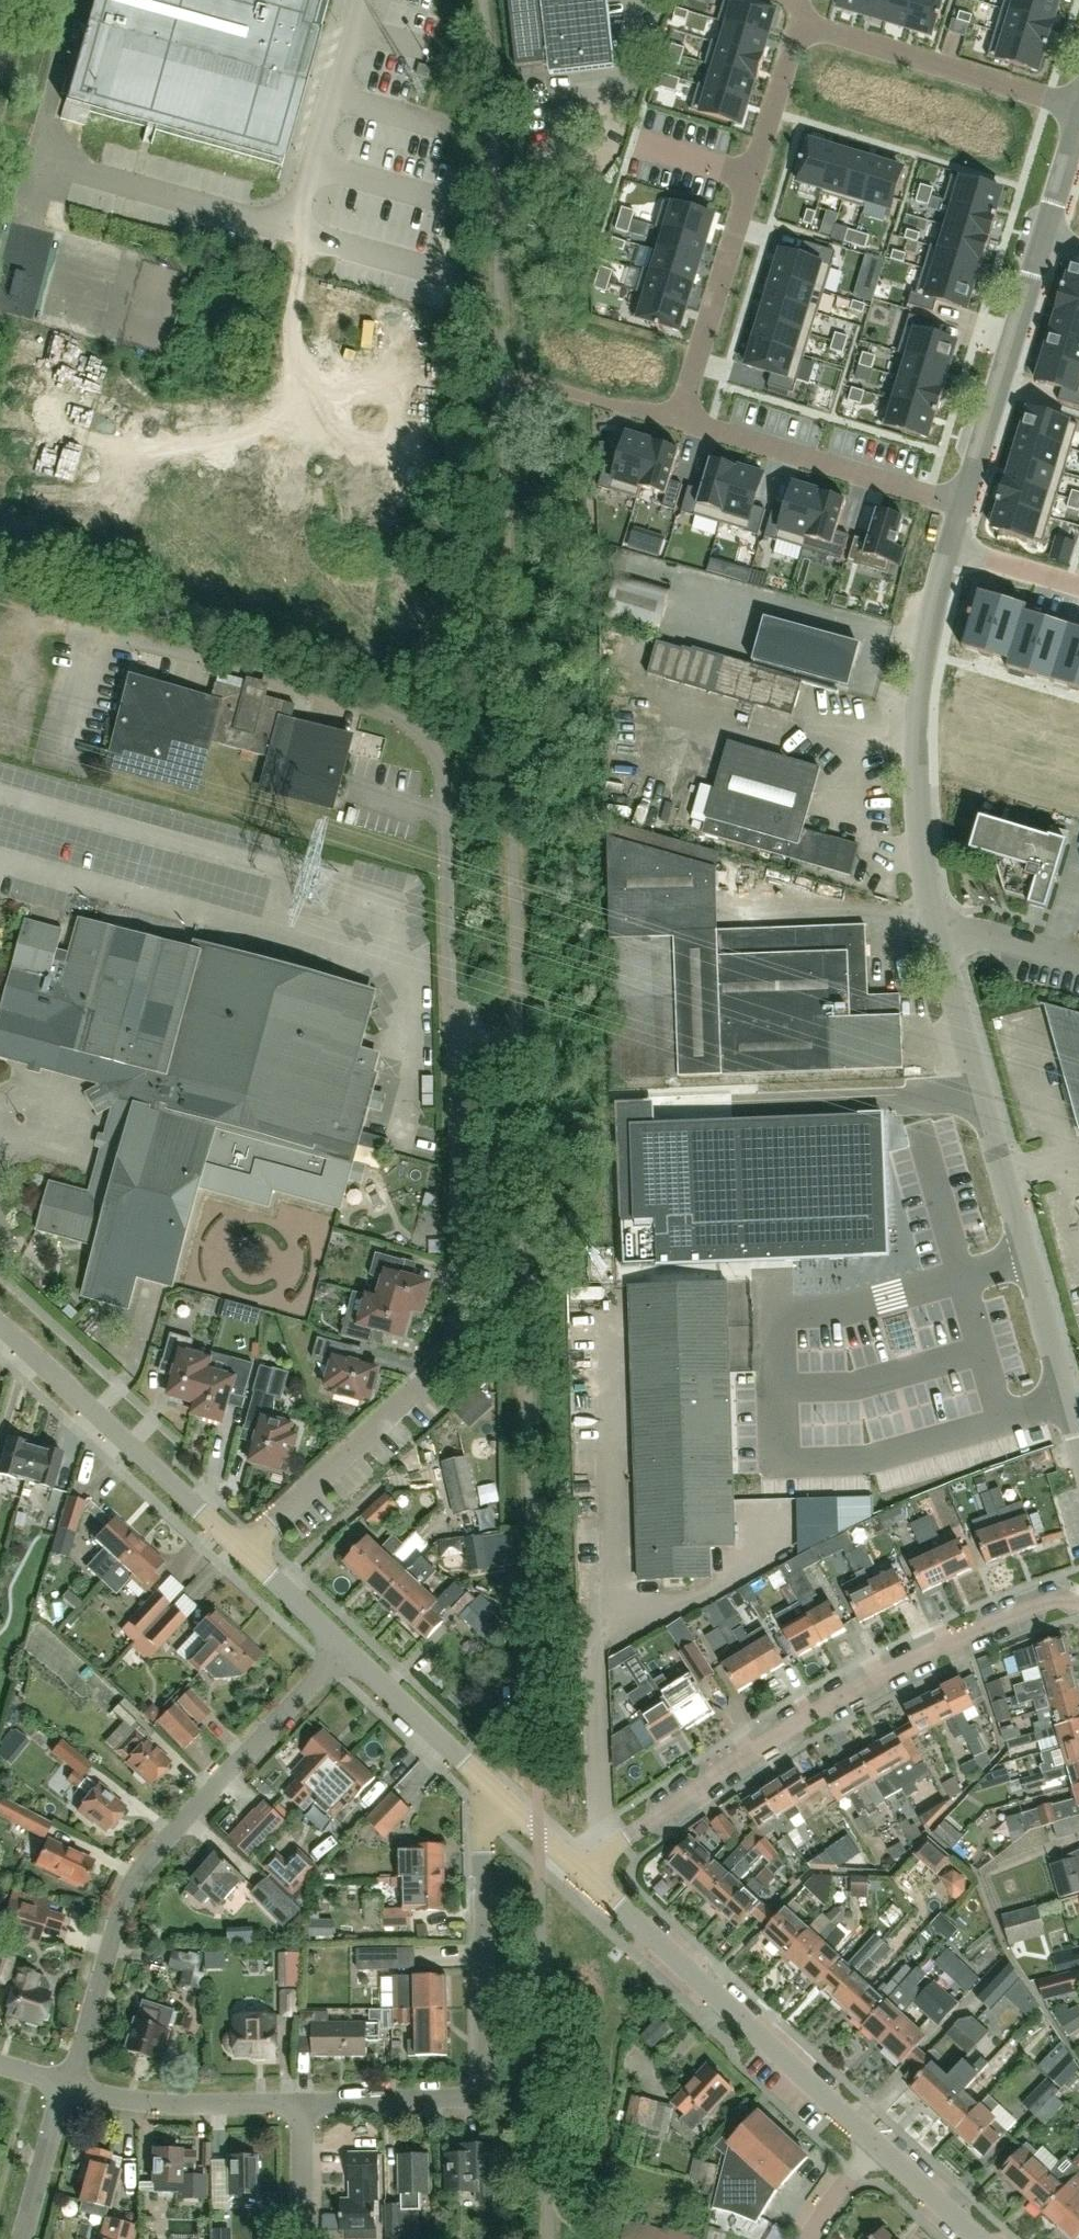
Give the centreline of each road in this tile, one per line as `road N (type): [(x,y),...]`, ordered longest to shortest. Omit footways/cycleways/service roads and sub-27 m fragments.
road 1 (residential): [(93,629),(276,675),(393,717),(422,735),(442,773),(460,1314),(441,1363),(244,1553)]
road 2 (residential): [(964,504),(677,421),(802,25),(1078,110)]
road 3 (residential): [(1078,1604),(1052,1600),(888,1672),(689,1791),(584,1877)]
road 4 (unclassified): [(1078,1445),(932,921)]
road 5 (residential): [(66,2084),(119,1913),(149,1854),(343,1647)]
road 6 (residential): [(303,2102),(470,2096),(482,2087),(483,1781)]
road 7 (residential): [(875,2143),(584,1877)]
road 8 (unclassified): [(932,921),(914,817),(914,734),(952,547)]
road 9 (residential): [(244,1553),(0,1328)]
road 10 (unclassified): [(964,504),(1047,237)]
road 11 (residential): [(66,2084),(155,2104),(303,2102)]
road 12 (residential): [(483,1781),(343,1647)]
road 13 (residential): [(21,2238),(66,2084)]
road 14 (unclassified): [(932,921),(1078,962)]
road 15 (residential): [(979,2238),(875,2143)]
road 16 (residential): [(584,1877),(483,1781)]
road 17 (residential): [(343,1647),(244,1553)]
road 18 (residential): [(304,2238),(303,2102)]
road 19 (residential): [(1078,587),(952,547)]

